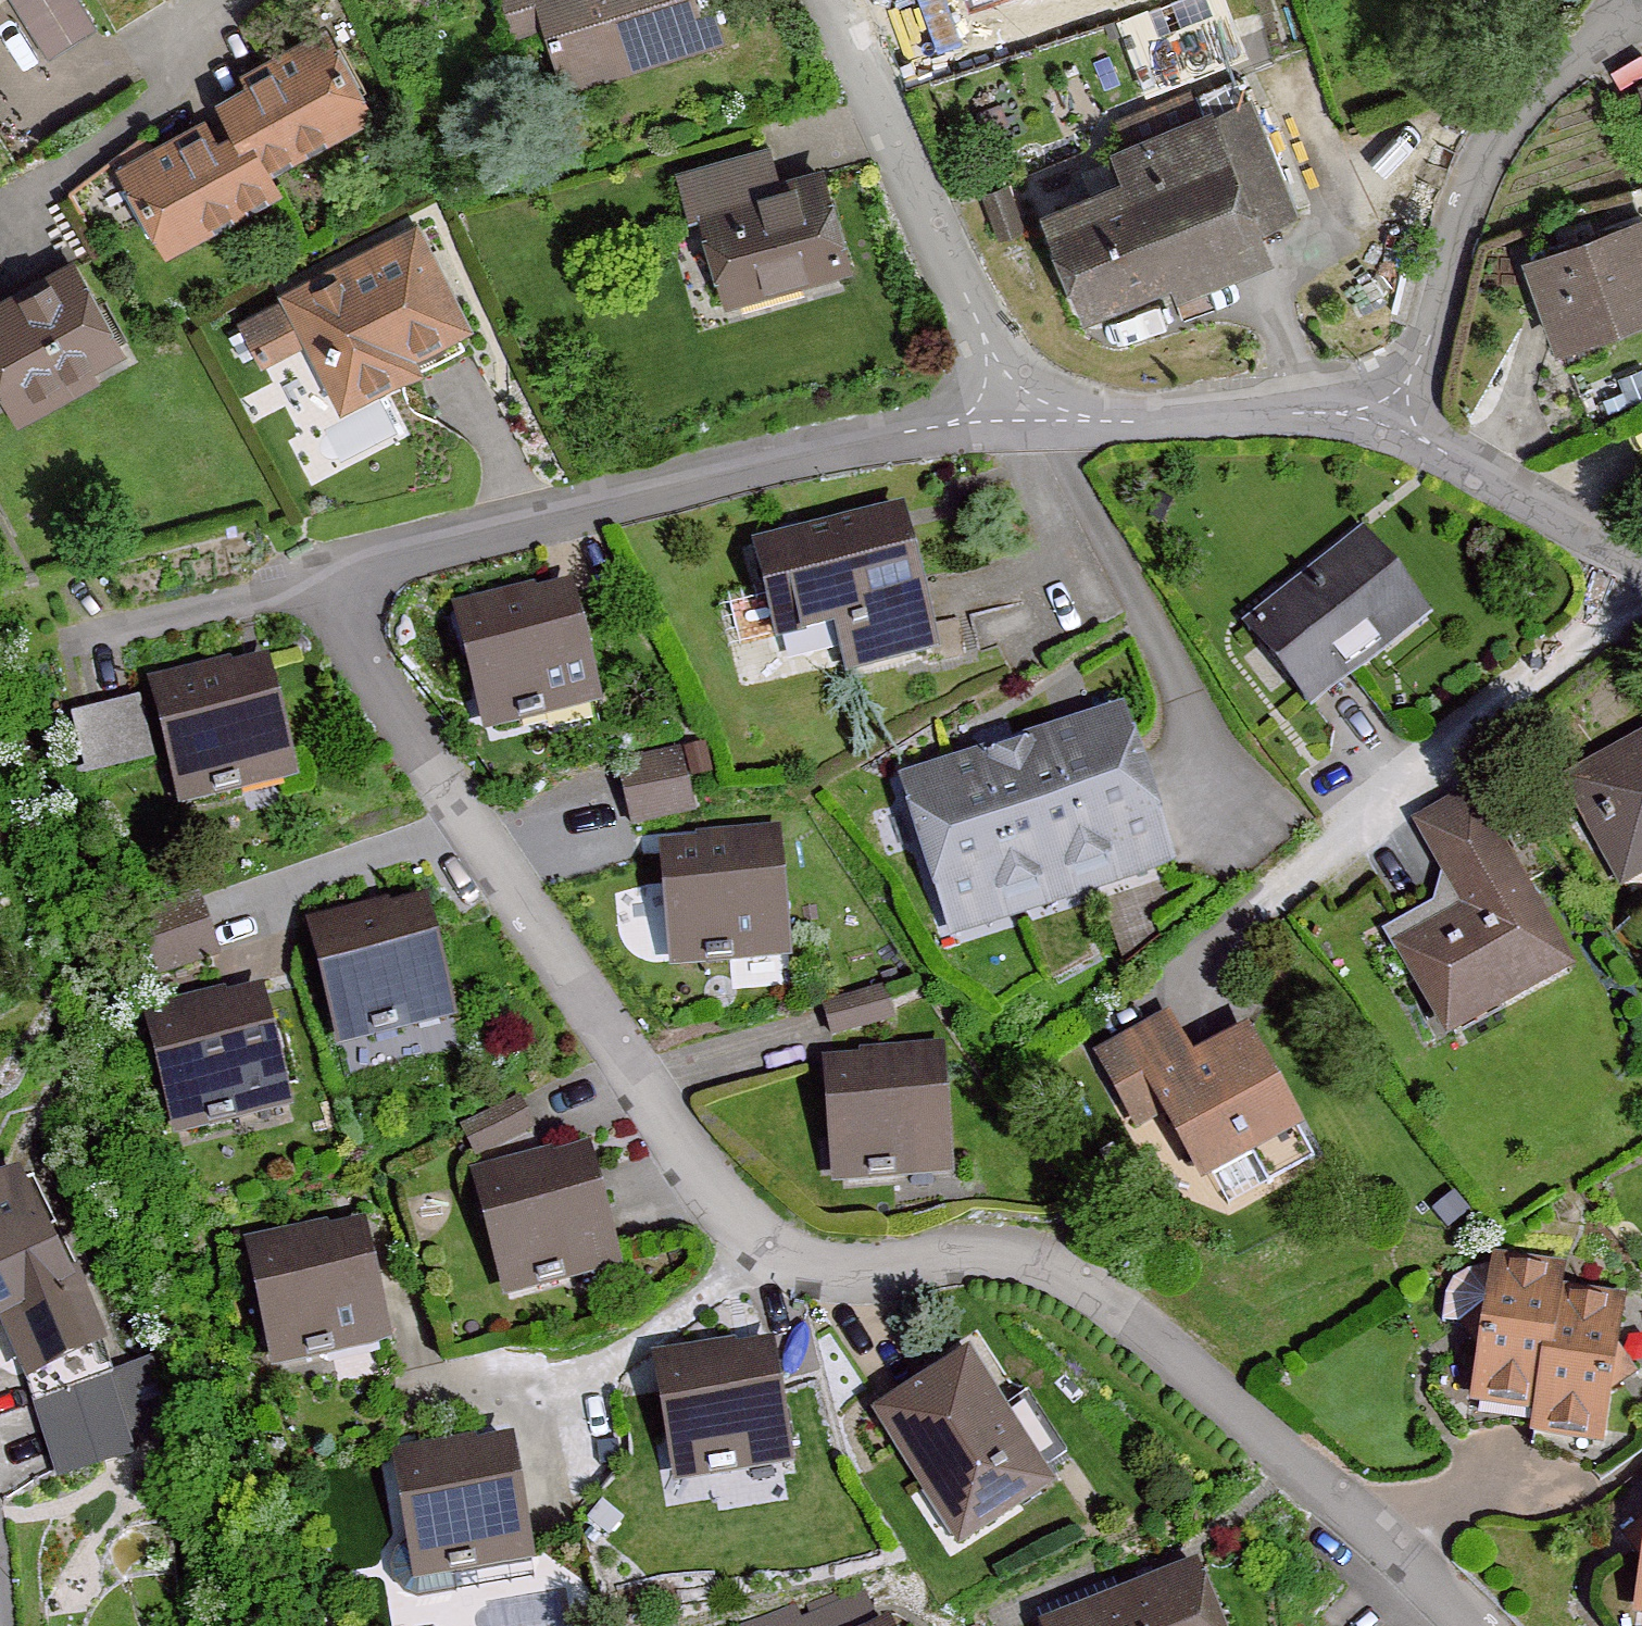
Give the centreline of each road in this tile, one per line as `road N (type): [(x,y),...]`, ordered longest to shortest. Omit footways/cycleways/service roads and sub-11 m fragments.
road 1 (residential): [(1452,1625),(1294,1472),(1034,1261),(761,1260),(346,635),(398,552),(779,467),(1049,435)]
road 2 (residential): [(1408,441),(1482,170),(1584,58),(1641,32)]
road 3 (residential): [(834,0),(1049,435)]
road 4 (residential): [(1408,441),(1226,418),(1049,435)]
road 5 (residential): [(1641,574),(1408,441)]

